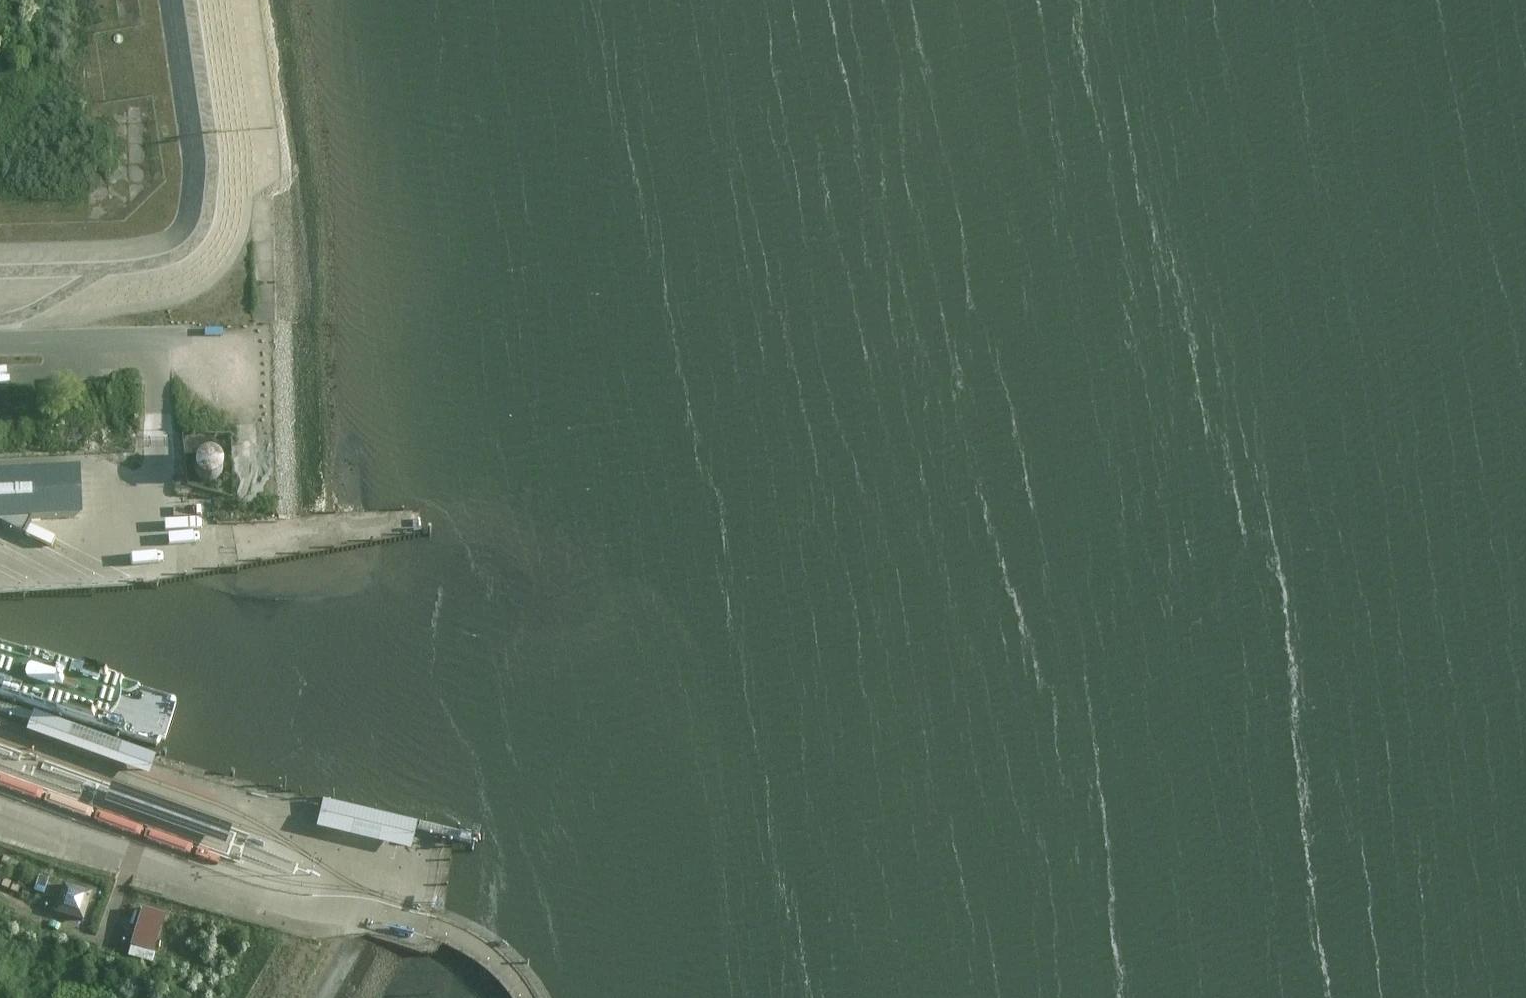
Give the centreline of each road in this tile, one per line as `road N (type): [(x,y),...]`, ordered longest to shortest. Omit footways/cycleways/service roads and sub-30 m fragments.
road 1 (track): [(0,330),(111,263),(183,243),(201,224),(205,198),(183,0)]

